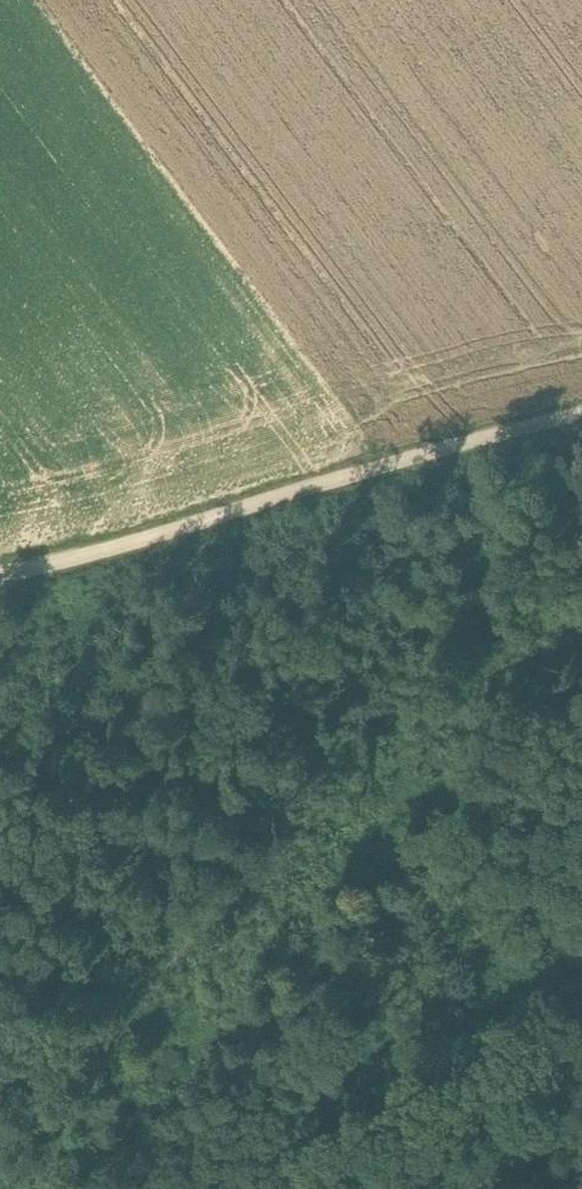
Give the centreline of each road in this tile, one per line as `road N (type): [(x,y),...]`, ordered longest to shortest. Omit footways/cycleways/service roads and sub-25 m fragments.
road 1 (unclassified): [(0,575),(581,413)]

